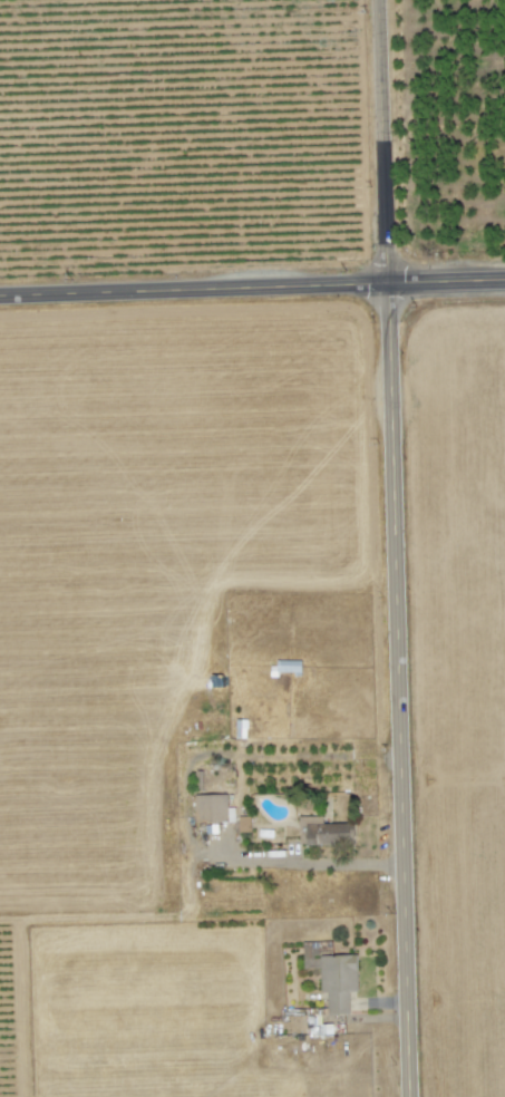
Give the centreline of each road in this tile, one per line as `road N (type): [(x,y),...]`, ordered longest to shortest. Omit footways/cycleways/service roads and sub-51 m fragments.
road 1 (residential): [(409,1096),(373,0)]
road 2 (secondary): [(0,295),(504,281)]

